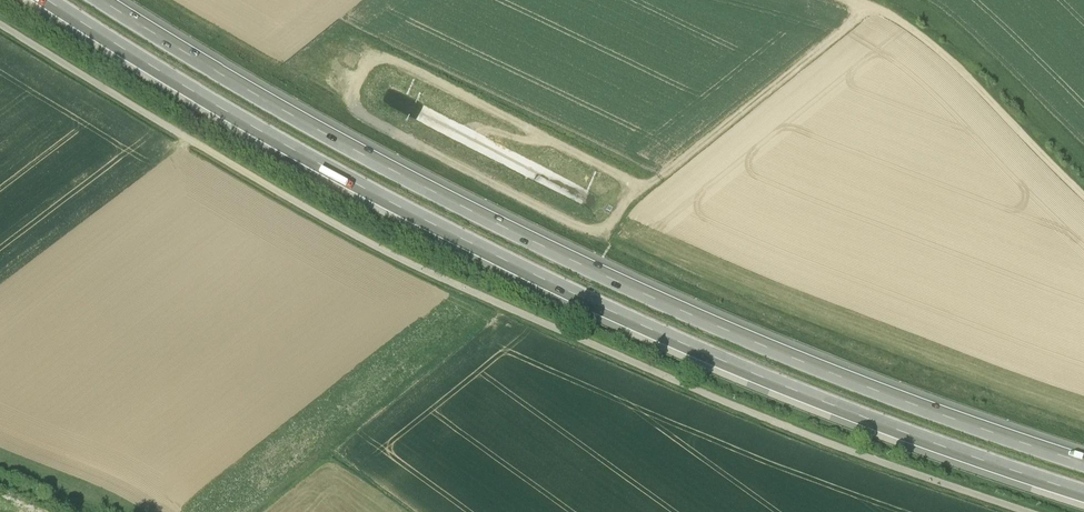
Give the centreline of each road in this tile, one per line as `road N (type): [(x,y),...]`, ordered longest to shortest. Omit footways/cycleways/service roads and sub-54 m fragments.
road 1 (motorway): [(45,0),(252,128),(511,265),(806,394),(1083,493)]
road 2 (unclassified): [(0,23),(392,254),(804,431),(1032,511)]
road 3 (motorway): [(1083,462),(866,388),(647,299),(284,112),(95,0)]
road 4 (track): [(851,0),(891,16),(937,50),(1083,195)]

